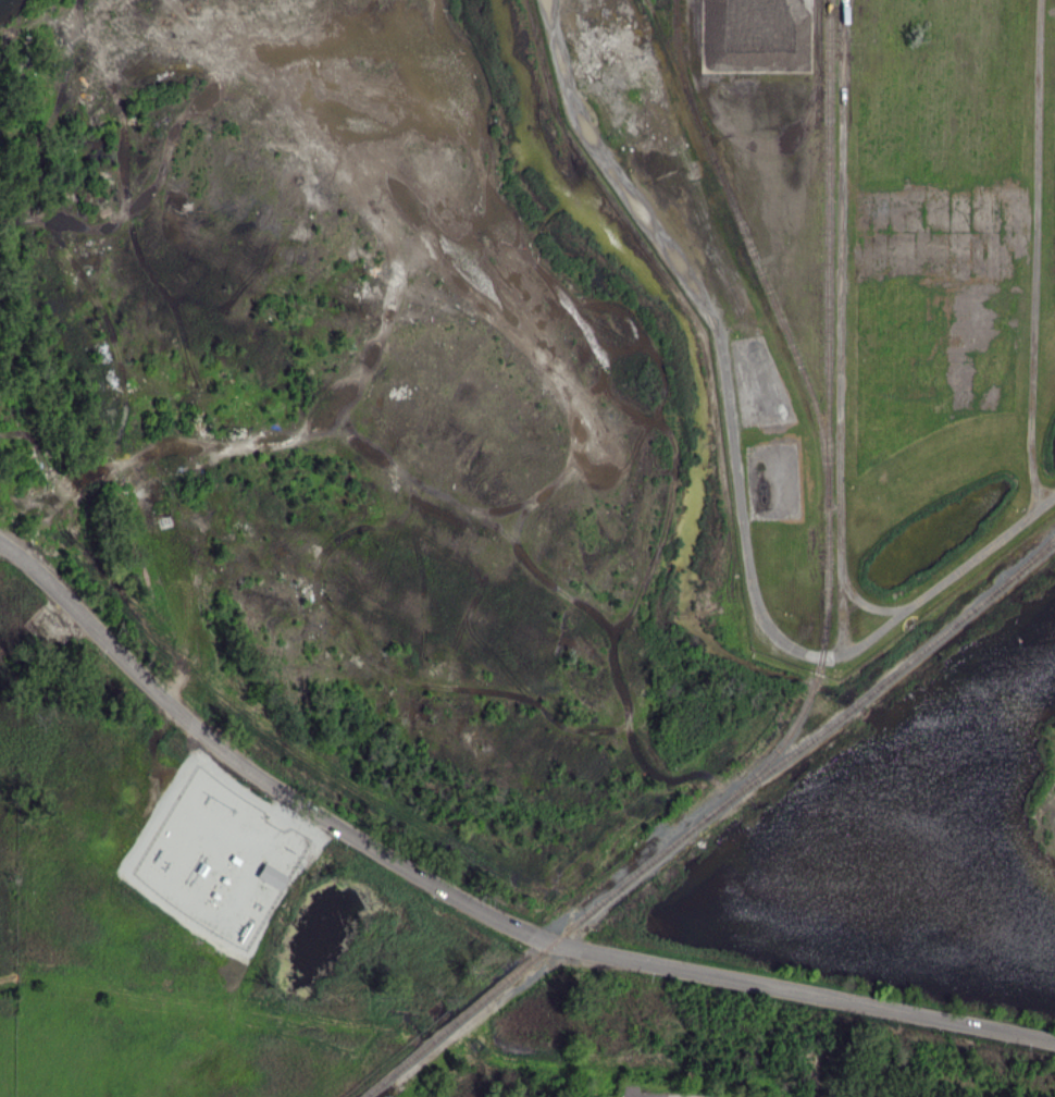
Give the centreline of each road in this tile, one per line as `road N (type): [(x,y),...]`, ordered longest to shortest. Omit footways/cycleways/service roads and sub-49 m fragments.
road 1 (tertiary): [(1054,1043),(526,934),(240,765),(0,543)]

